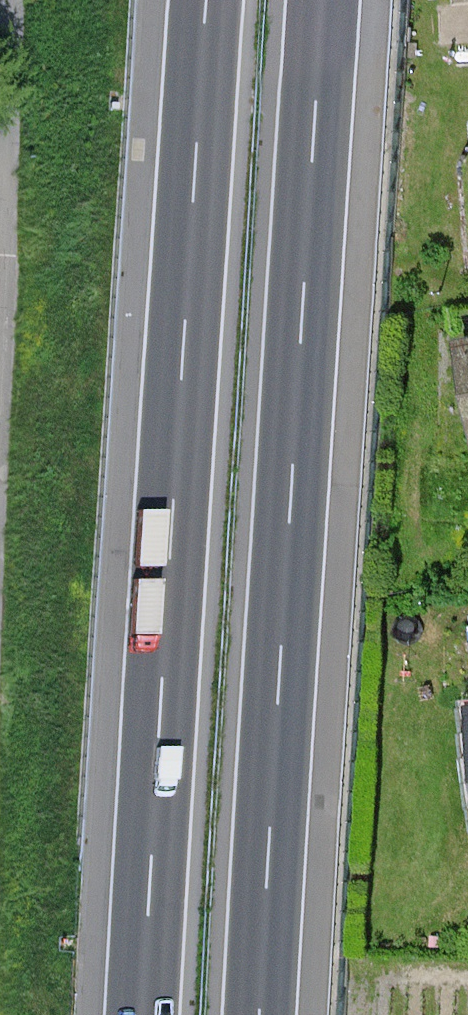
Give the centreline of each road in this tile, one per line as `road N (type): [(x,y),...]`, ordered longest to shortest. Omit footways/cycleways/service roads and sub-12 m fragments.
road 1 (motorway): [(204,0),(139,1014)]
road 2 (motorway): [(263,1014),(324,0)]

